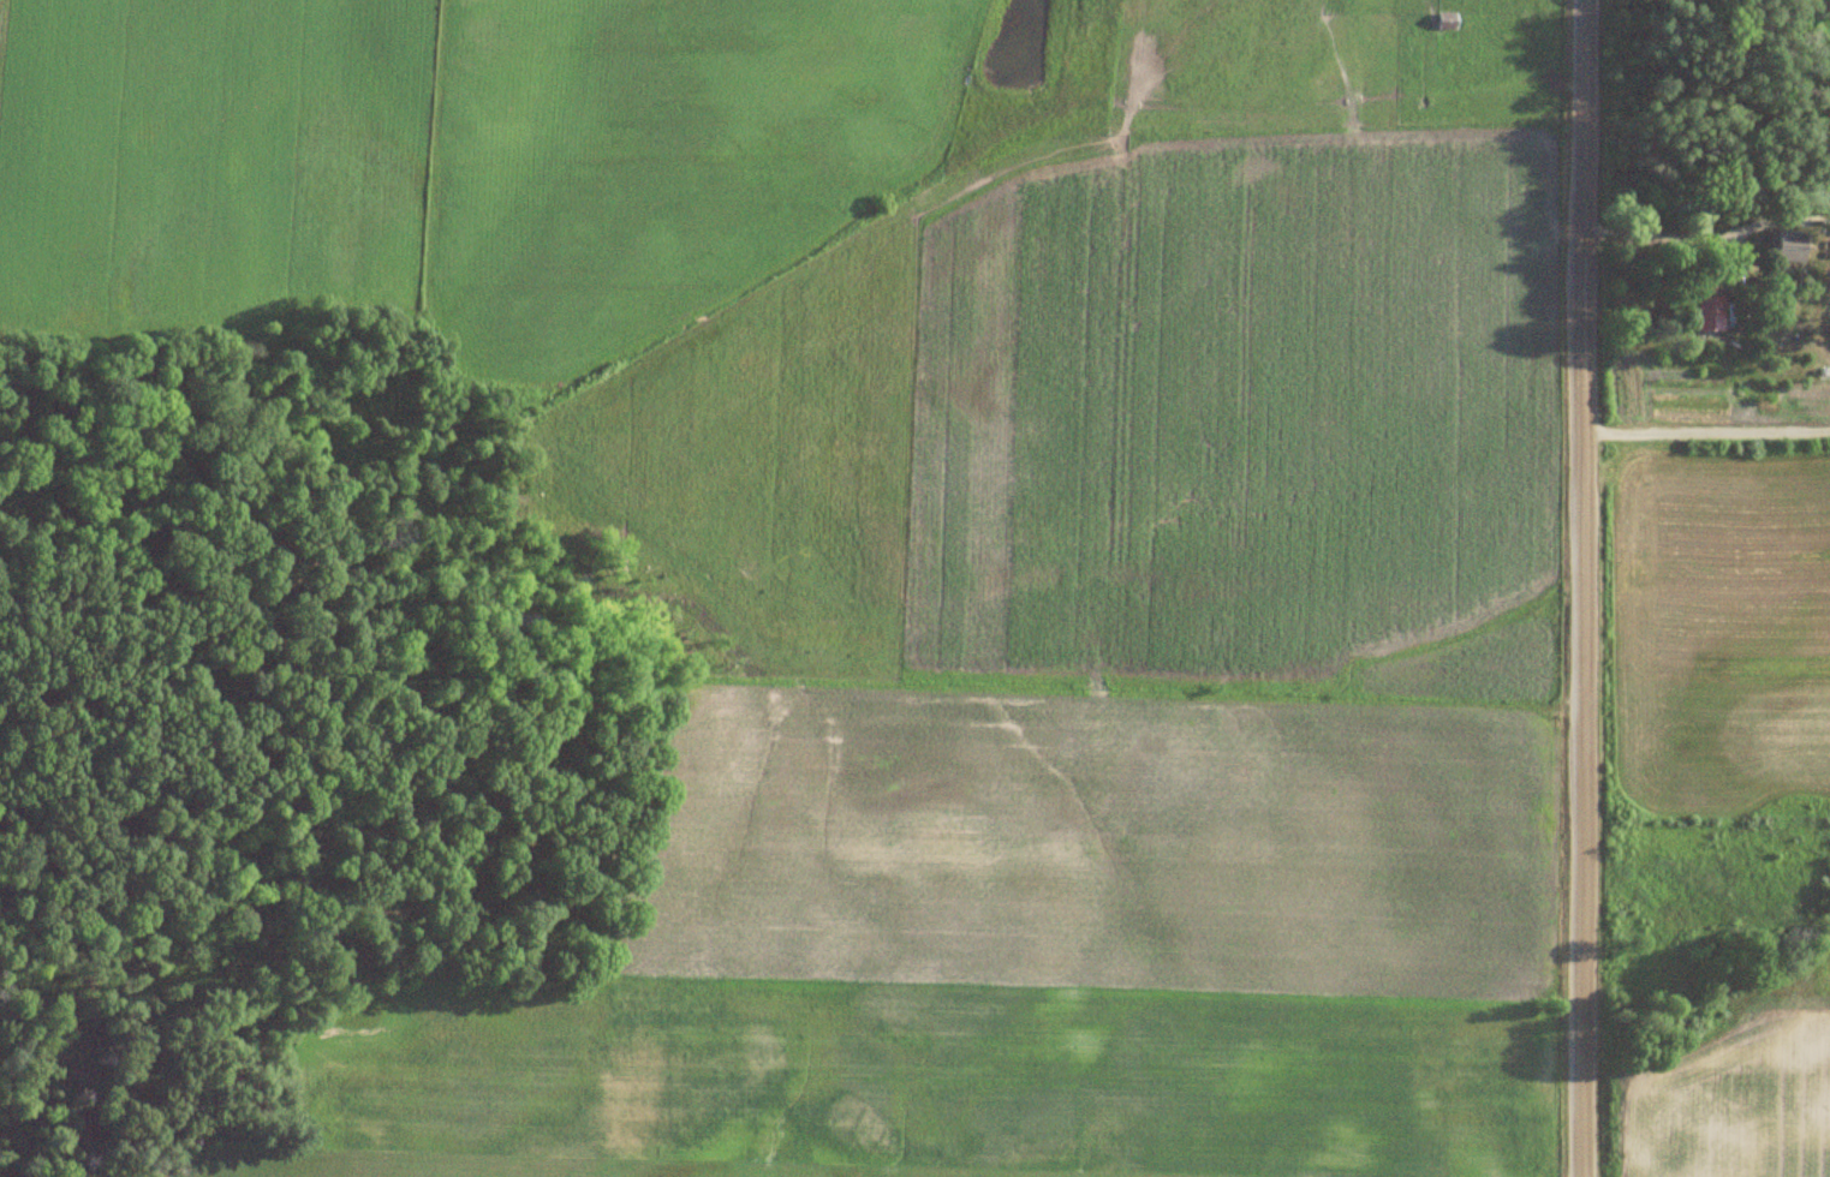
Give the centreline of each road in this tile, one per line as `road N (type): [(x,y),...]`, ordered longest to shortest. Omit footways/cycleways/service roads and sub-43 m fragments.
road 1 (tertiary): [(1565,1176),(1573,0)]

